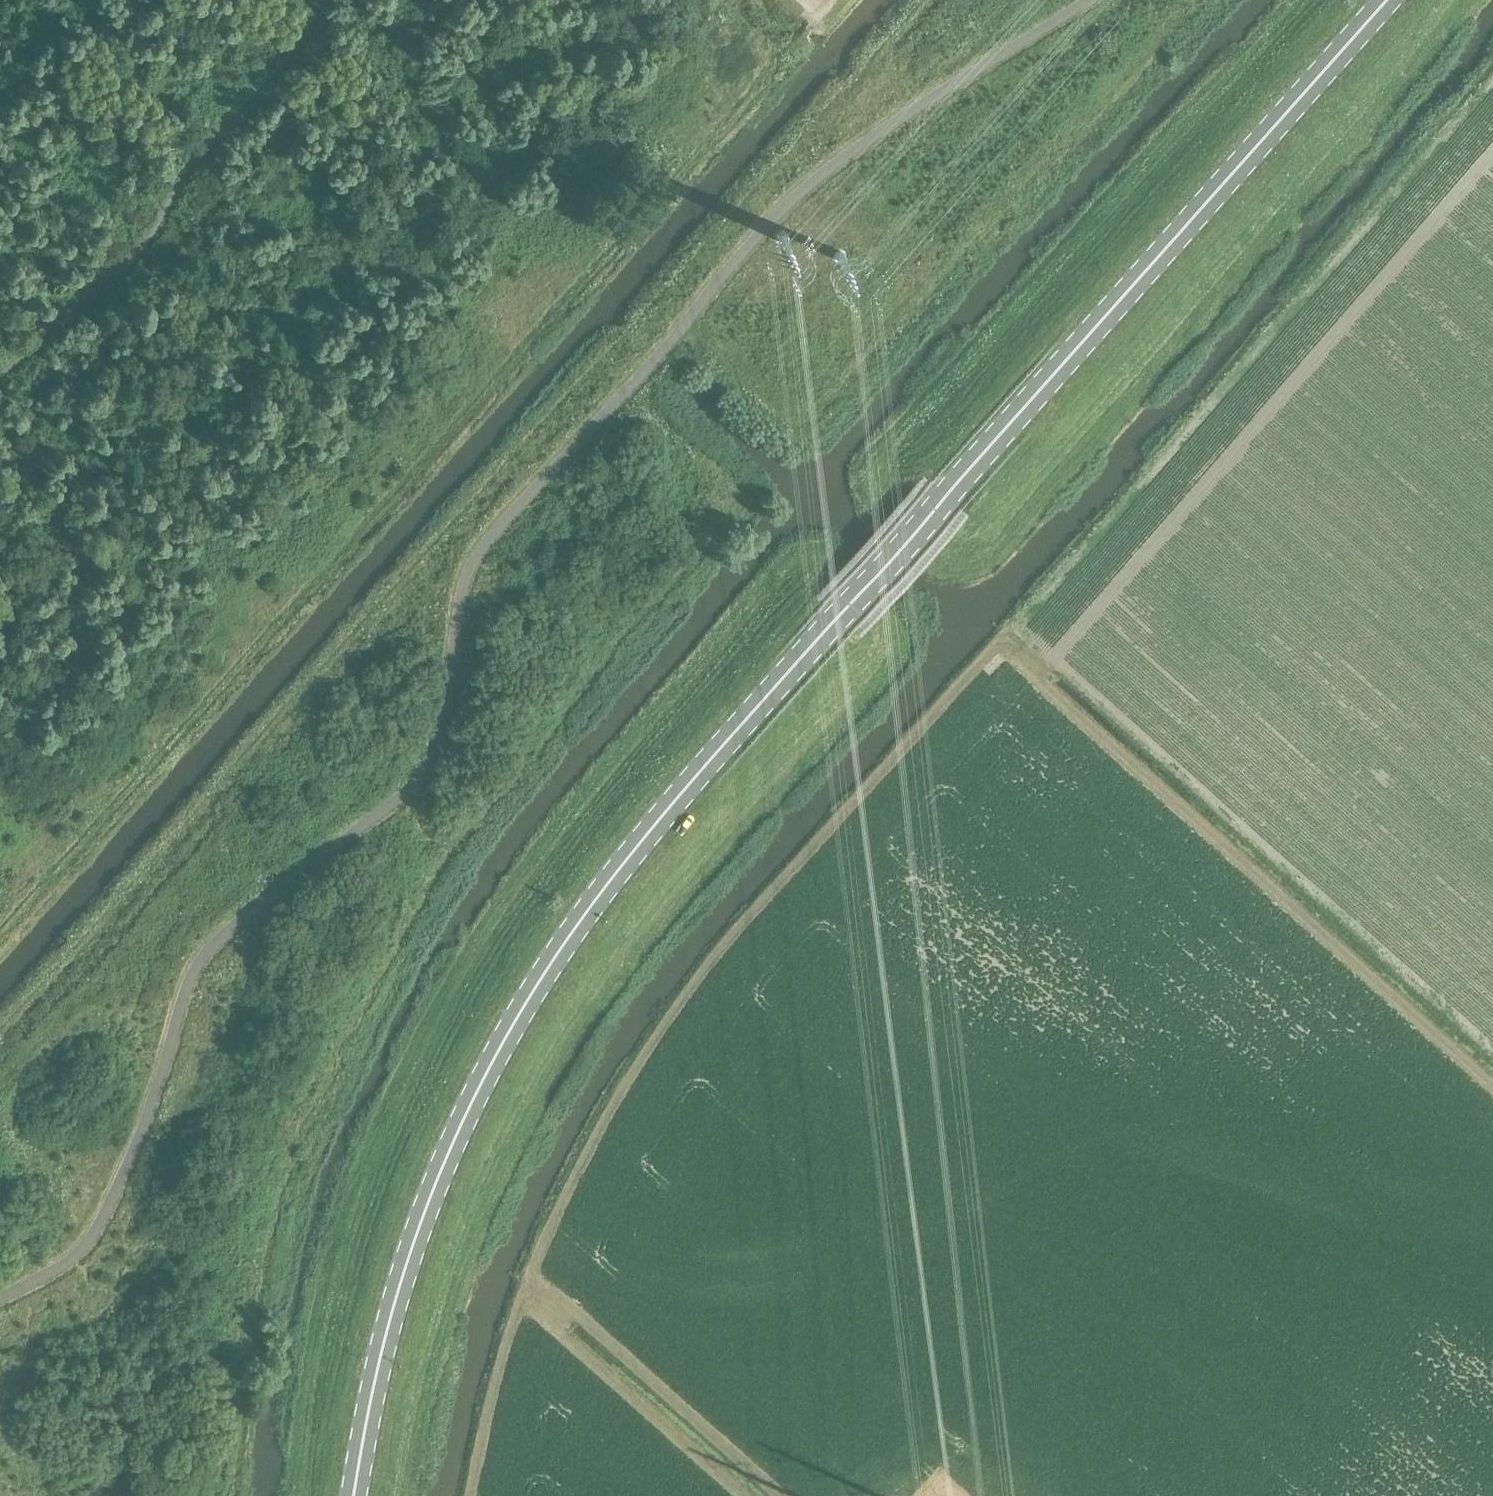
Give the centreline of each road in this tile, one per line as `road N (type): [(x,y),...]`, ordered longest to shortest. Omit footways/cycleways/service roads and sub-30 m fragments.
road 1 (primary): [(354,1495),(391,1315),(450,1147),(514,1023),(597,896),(686,786),(1387,0)]

